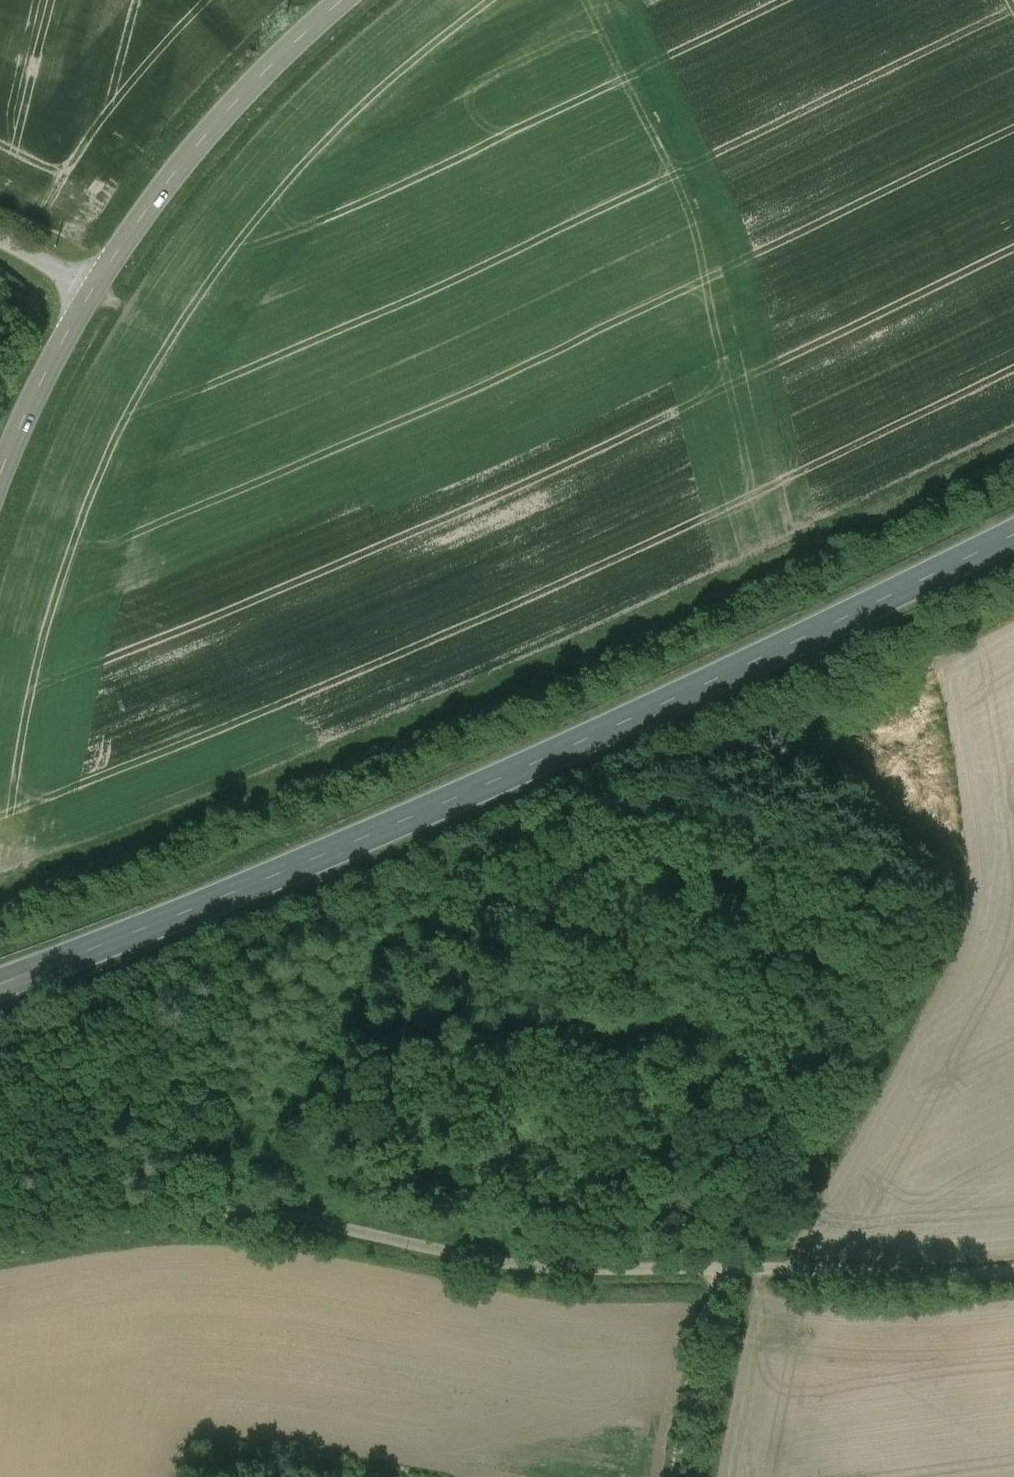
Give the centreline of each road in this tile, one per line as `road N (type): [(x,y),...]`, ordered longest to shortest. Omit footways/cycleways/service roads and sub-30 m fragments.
road 1 (primary): [(1013,534),(499,778),(0,985)]
road 2 (unclassified): [(0,1253),(200,1213),(250,1212),(551,1267),(1013,1268)]
road 3 (tertiary): [(0,480),(49,366),(124,240),(209,131),(342,0)]
road 4 (track): [(723,1265),(682,1476)]

